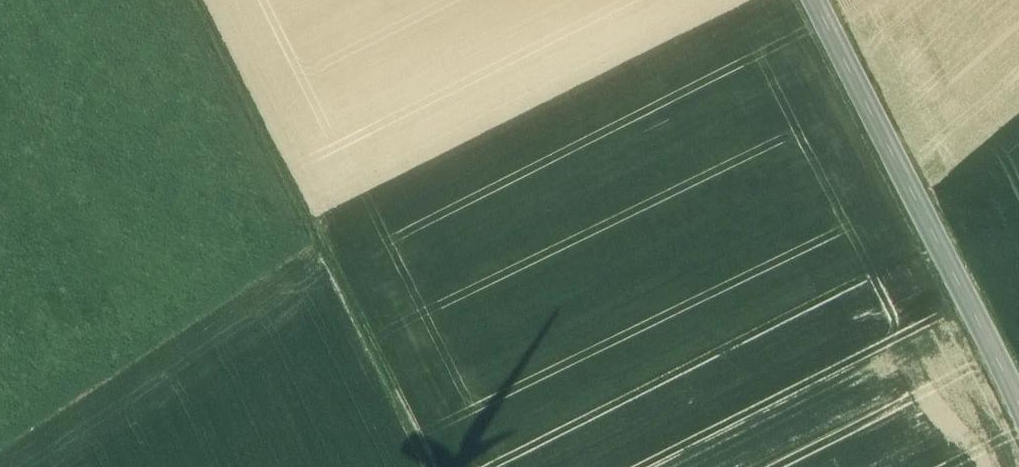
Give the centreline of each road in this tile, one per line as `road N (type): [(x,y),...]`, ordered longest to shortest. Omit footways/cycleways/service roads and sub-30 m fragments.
road 1 (track): [(438,466),(204,0)]
road 2 (tertiary): [(1018,398),(819,0)]

